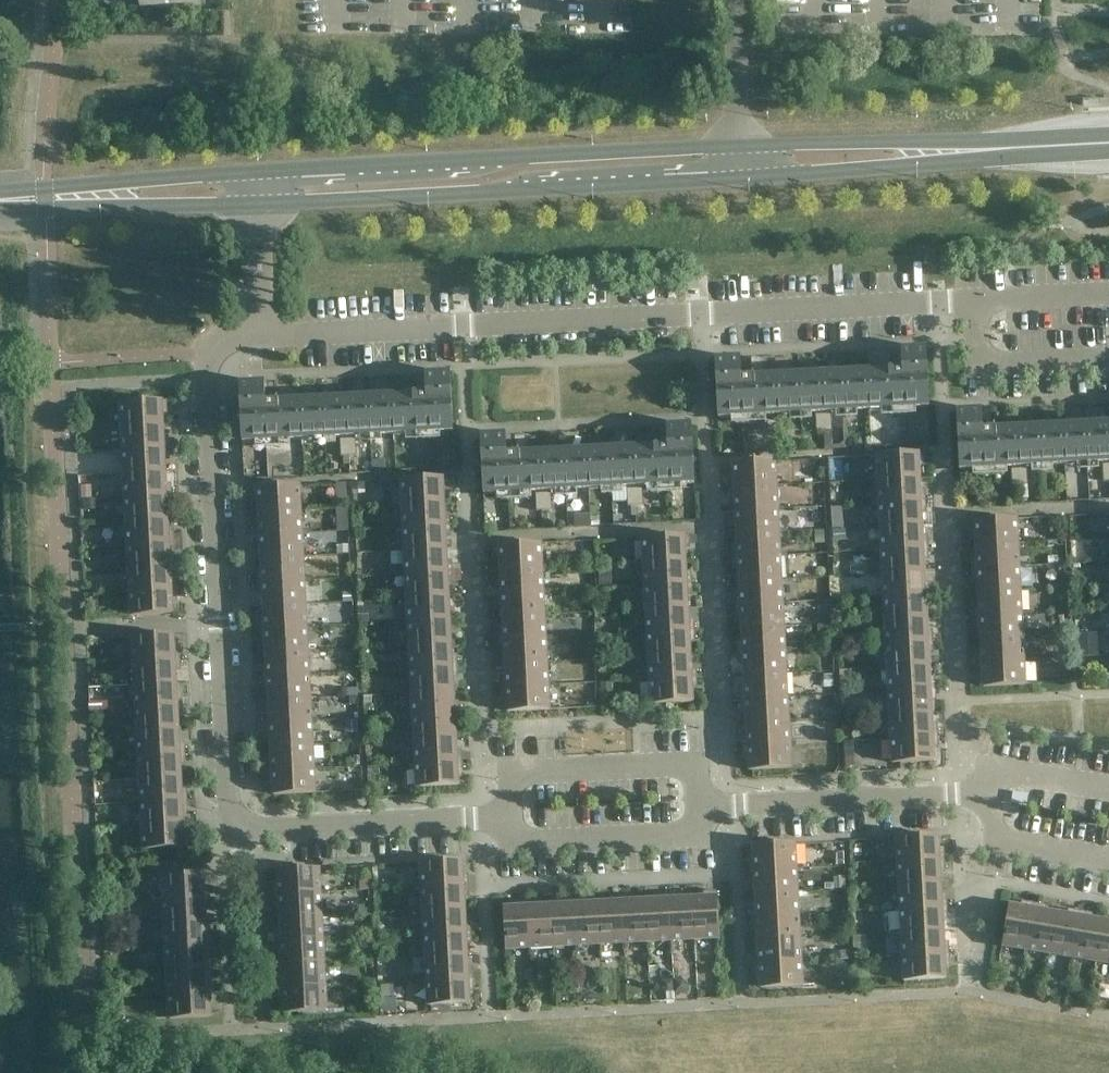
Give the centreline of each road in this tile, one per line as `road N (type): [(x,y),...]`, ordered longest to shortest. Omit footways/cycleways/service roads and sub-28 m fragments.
road 1 (residential): [(488,811),(224,824),(198,356),(220,342),(263,334)]
road 2 (residential): [(263,334),(696,310),(977,306)]
road 3 (tertiary): [(261,203),(743,179)]
road 4 (tertiary): [(742,145),(261,173)]
road 5 (residential): [(488,811),(522,850),(681,840),(726,803)]
road 6 (tertiary): [(261,173),(45,187),(0,200)]
road 7 (tertiary): [(743,179),(1003,149)]
road 8 (tertiary): [(1003,149),(742,145)]
road 9 (tertiary): [(0,204),(261,203)]
road 10 (residential): [(726,803),(678,771),(519,780),(488,811)]
road 11 (residential): [(976,797),(726,803)]
road 12 (residential): [(1108,367),(981,374),(977,306)]
road 13 (residential): [(976,797),(1012,850),(1108,867)]
road 14 (residential): [(742,145),(737,0)]
road 15 (residential): [(977,306),(1108,298)]
road 16 (residential): [(263,334),(261,203)]

